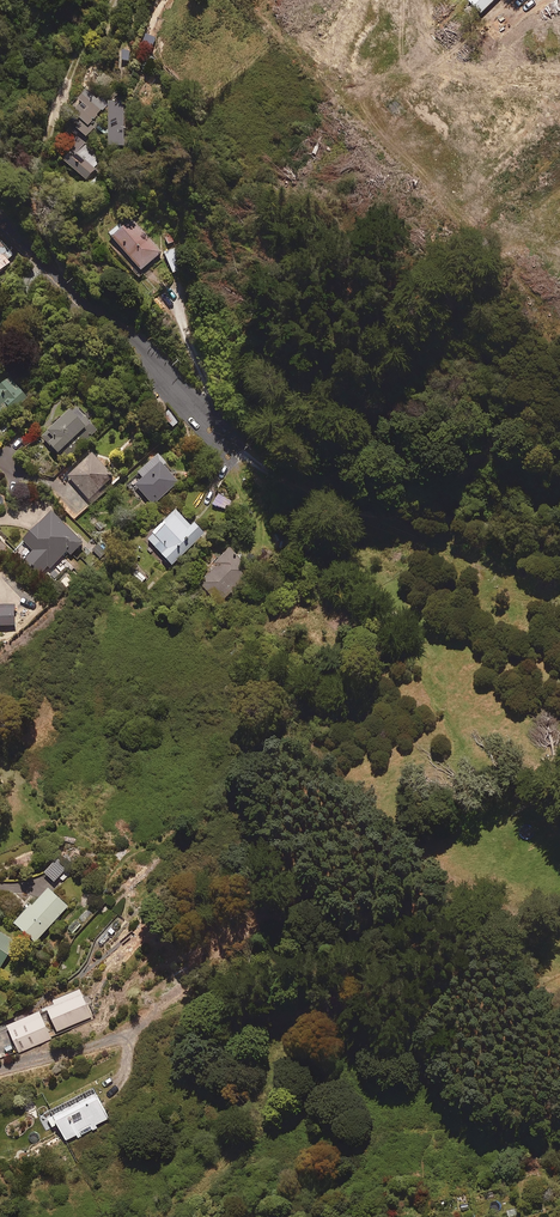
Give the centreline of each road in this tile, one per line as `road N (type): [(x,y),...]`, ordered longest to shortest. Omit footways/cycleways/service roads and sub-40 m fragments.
road 1 (residential): [(233,448),(0,213)]

